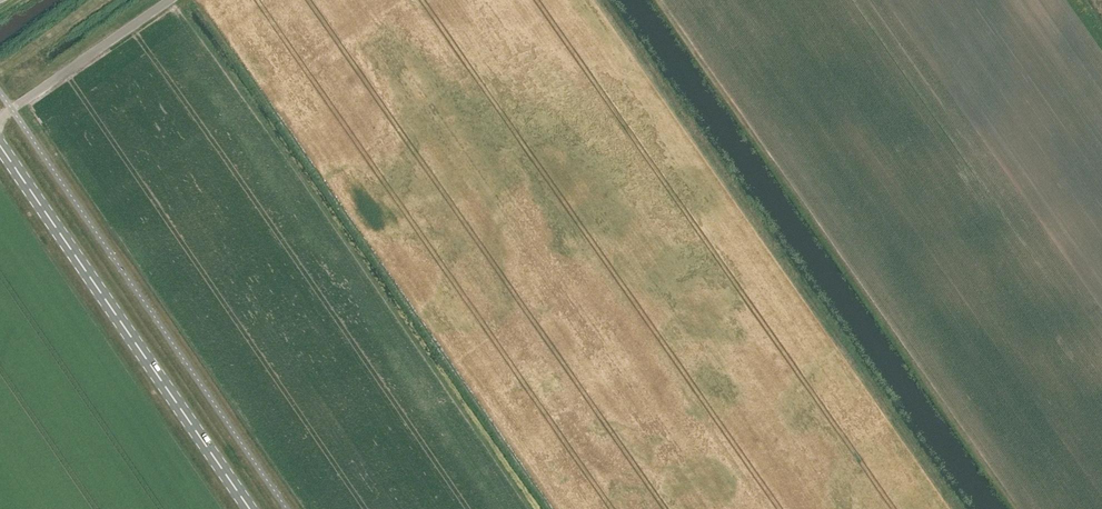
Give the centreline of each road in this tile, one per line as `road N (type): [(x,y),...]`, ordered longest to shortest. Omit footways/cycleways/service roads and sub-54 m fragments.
road 1 (track): [(602,0),(955,508)]
road 2 (primary): [(250,508),(0,146)]
road 3 (track): [(0,70),(102,0)]

